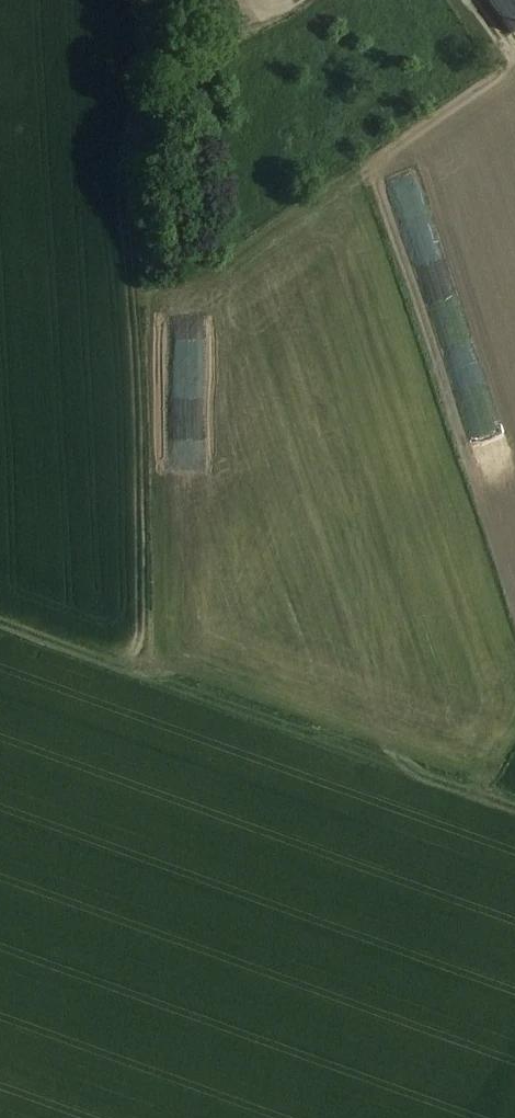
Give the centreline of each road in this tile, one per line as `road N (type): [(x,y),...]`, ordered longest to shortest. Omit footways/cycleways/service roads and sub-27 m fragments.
road 1 (track): [(0,627),(514,810)]

